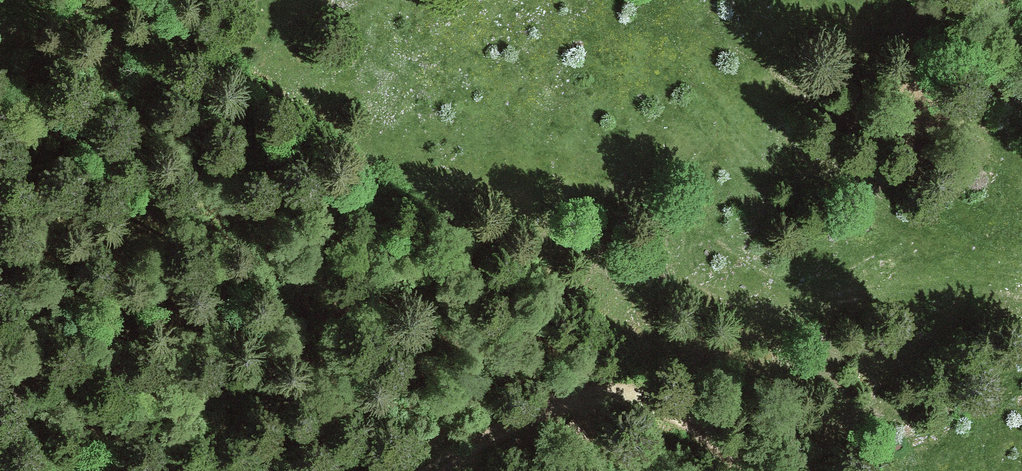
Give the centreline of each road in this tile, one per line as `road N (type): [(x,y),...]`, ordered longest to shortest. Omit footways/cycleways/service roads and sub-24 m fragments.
road 1 (track): [(587,408),(510,300),(357,168),(241,85),(189,64),(134,70)]
road 2 (track): [(756,470),(659,415),(587,408),(505,433),(432,470)]
road 3 (track): [(357,168),(326,181),(263,187),(241,209),(223,208)]

